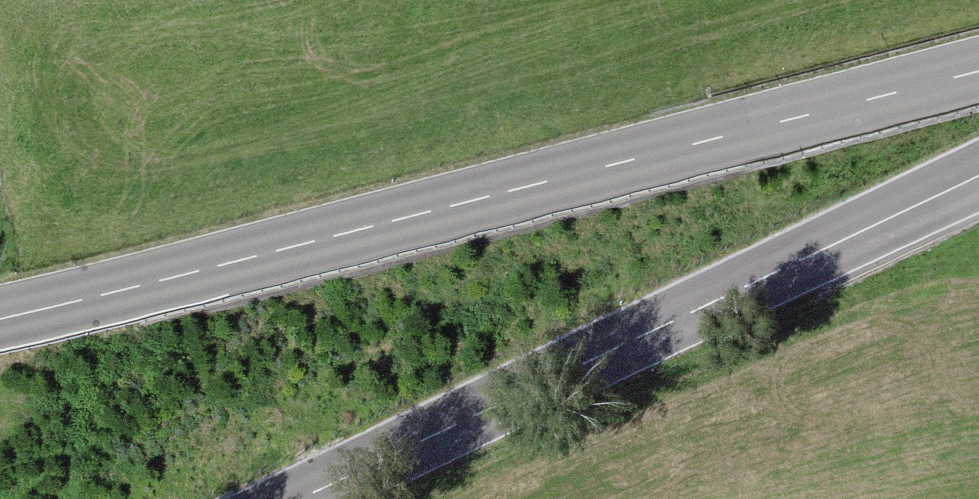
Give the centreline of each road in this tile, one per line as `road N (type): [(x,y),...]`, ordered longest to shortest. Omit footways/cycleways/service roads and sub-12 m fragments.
road 1 (secondary): [(978,71),(0,317)]
road 2 (tertiary): [(303,498),(978,179)]

